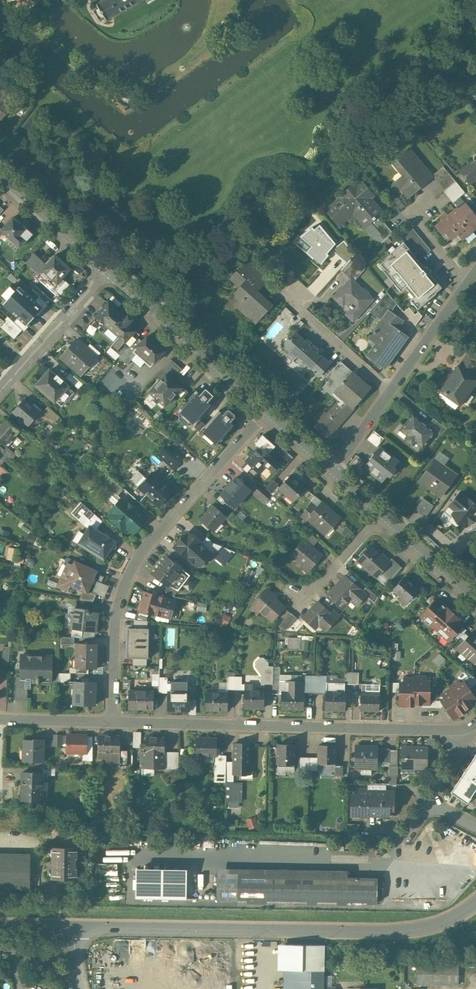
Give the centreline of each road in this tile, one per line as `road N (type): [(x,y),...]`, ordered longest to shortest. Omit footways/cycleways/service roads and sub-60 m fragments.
road 1 (residential): [(475,899),(408,929),(72,926)]
road 2 (residential): [(112,721),(116,607),(132,566),(267,410)]
road 3 (residential): [(465,738),(451,731),(112,721)]
road 4 (residential): [(332,470),(475,269)]
road 5 (tertiary): [(267,410),(106,268)]
road 6 (tertiary): [(475,598),(332,470)]
road 7 (residential): [(0,389),(106,268)]
road 8 (tertiary): [(106,268),(0,173)]

